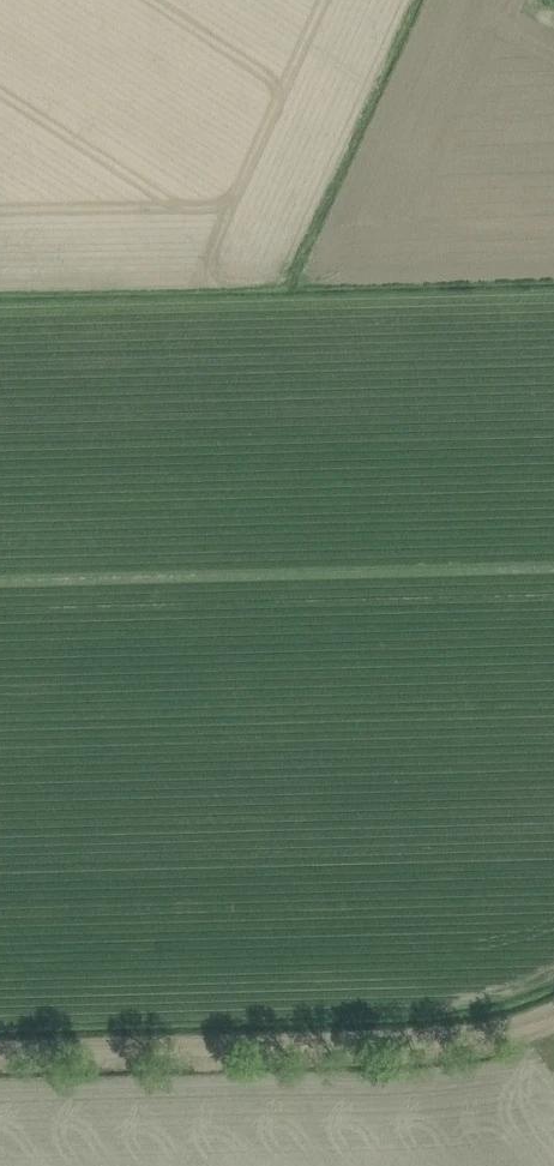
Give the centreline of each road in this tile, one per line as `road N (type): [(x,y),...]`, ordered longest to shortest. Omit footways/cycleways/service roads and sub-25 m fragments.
road 1 (track): [(0,1051),(499,1034),(553,1010)]

